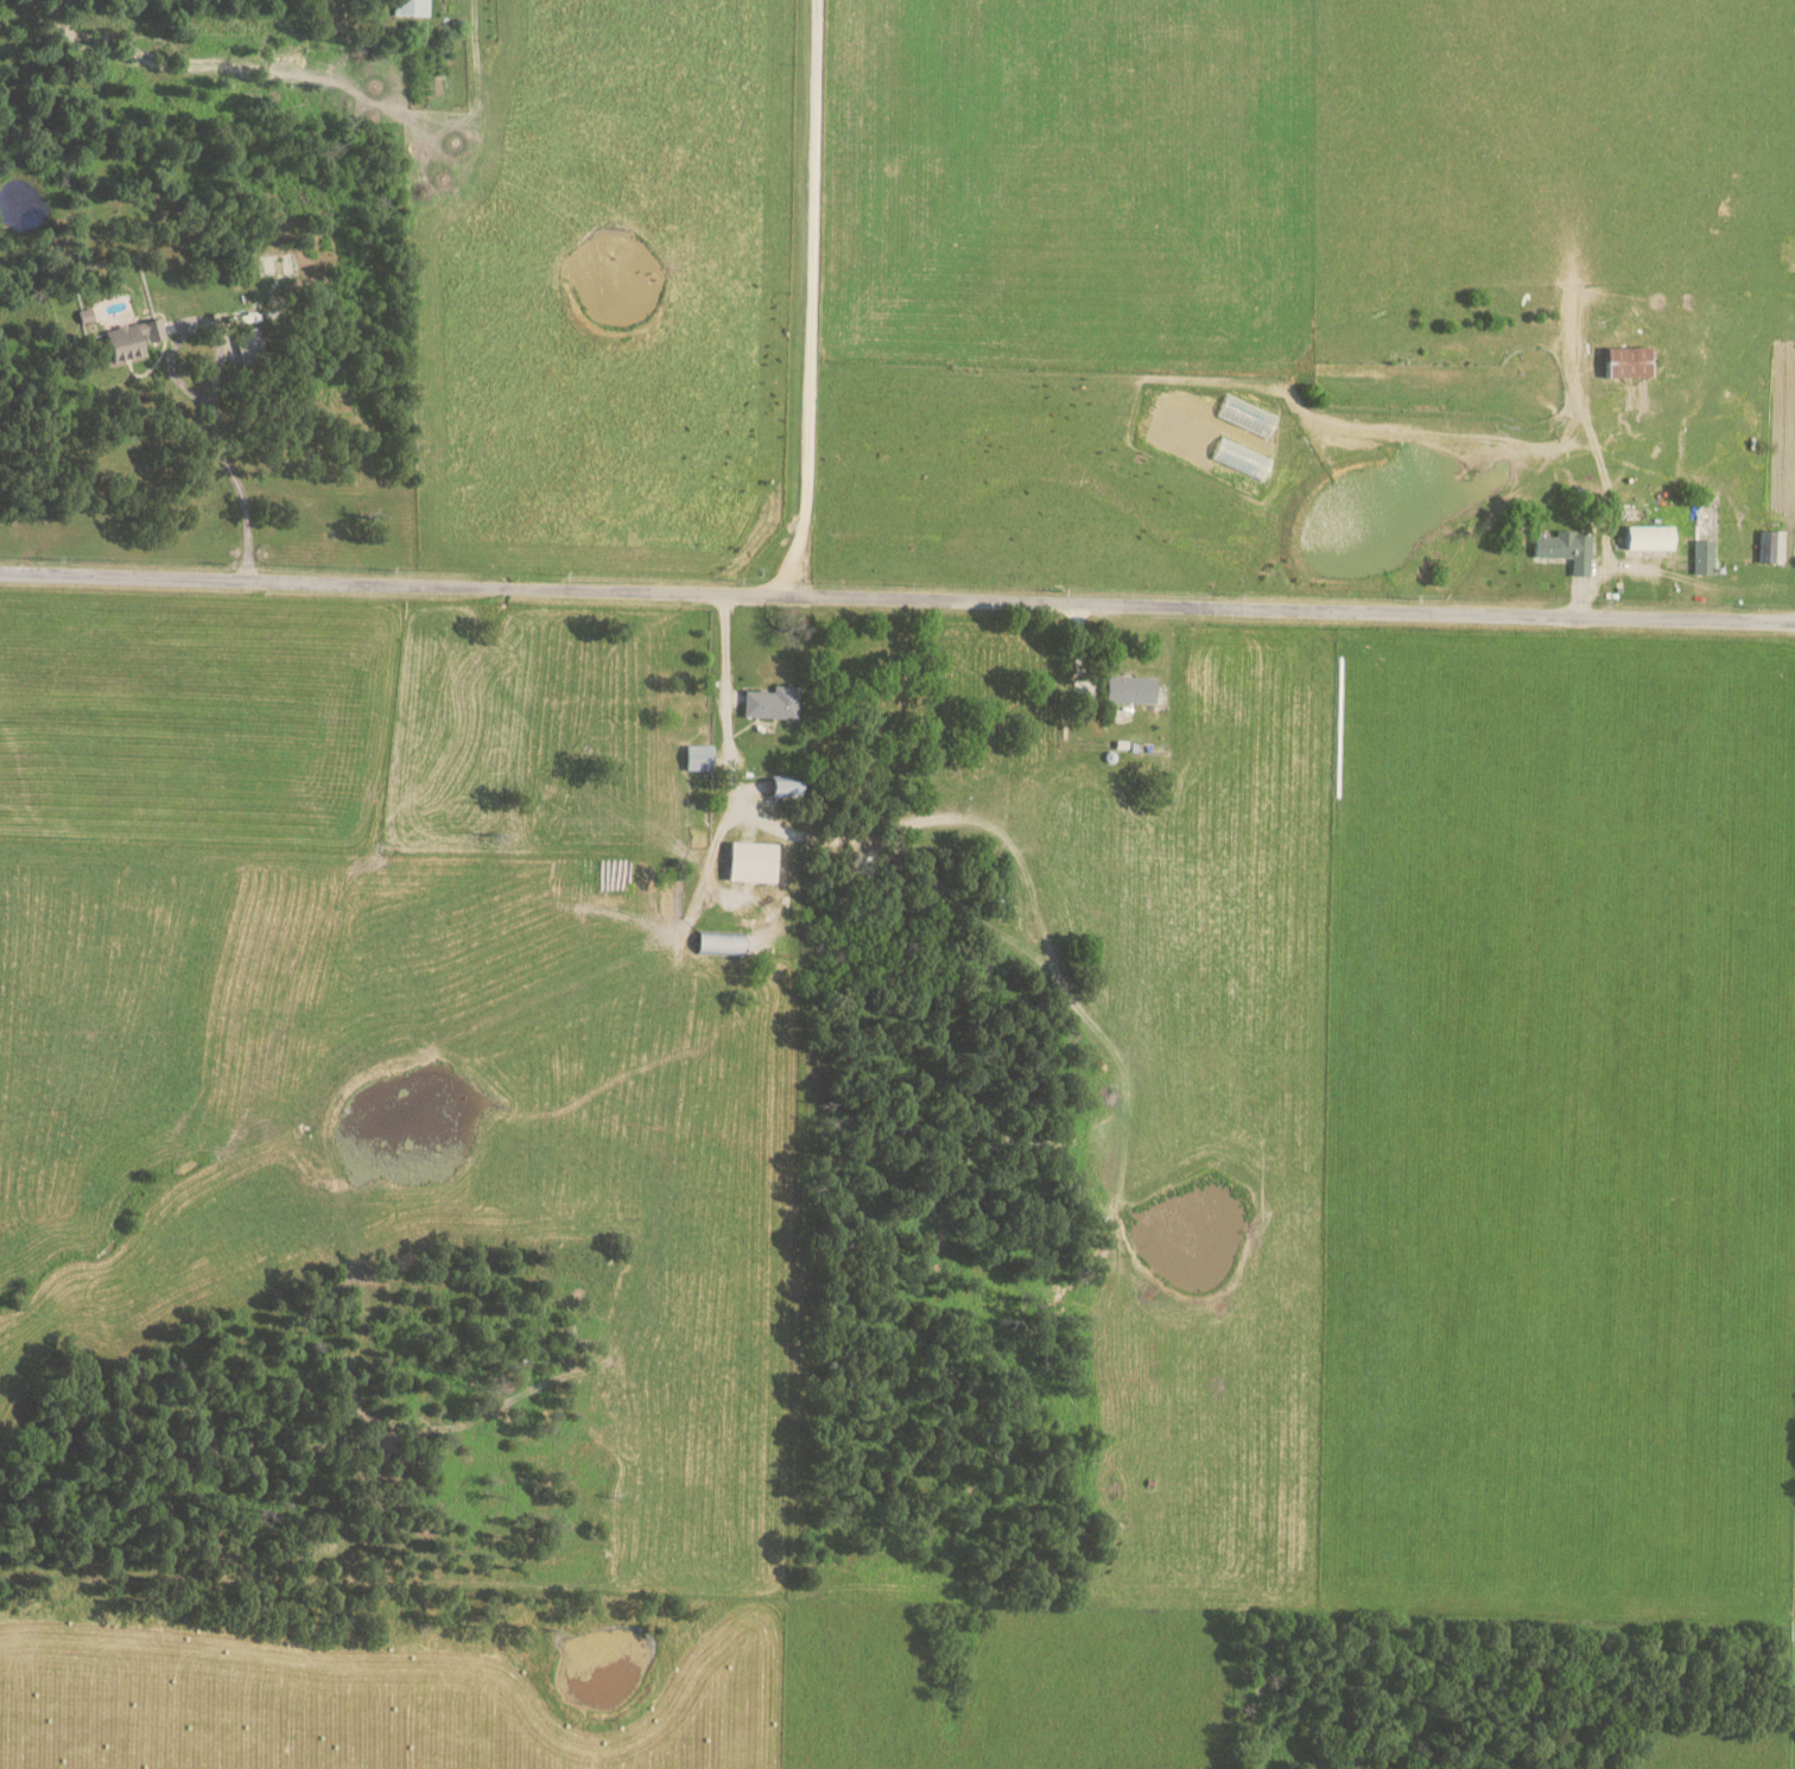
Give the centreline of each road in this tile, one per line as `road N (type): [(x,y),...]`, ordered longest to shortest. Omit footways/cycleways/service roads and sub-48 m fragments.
road 1 (residential): [(1794,628),(0,577)]

